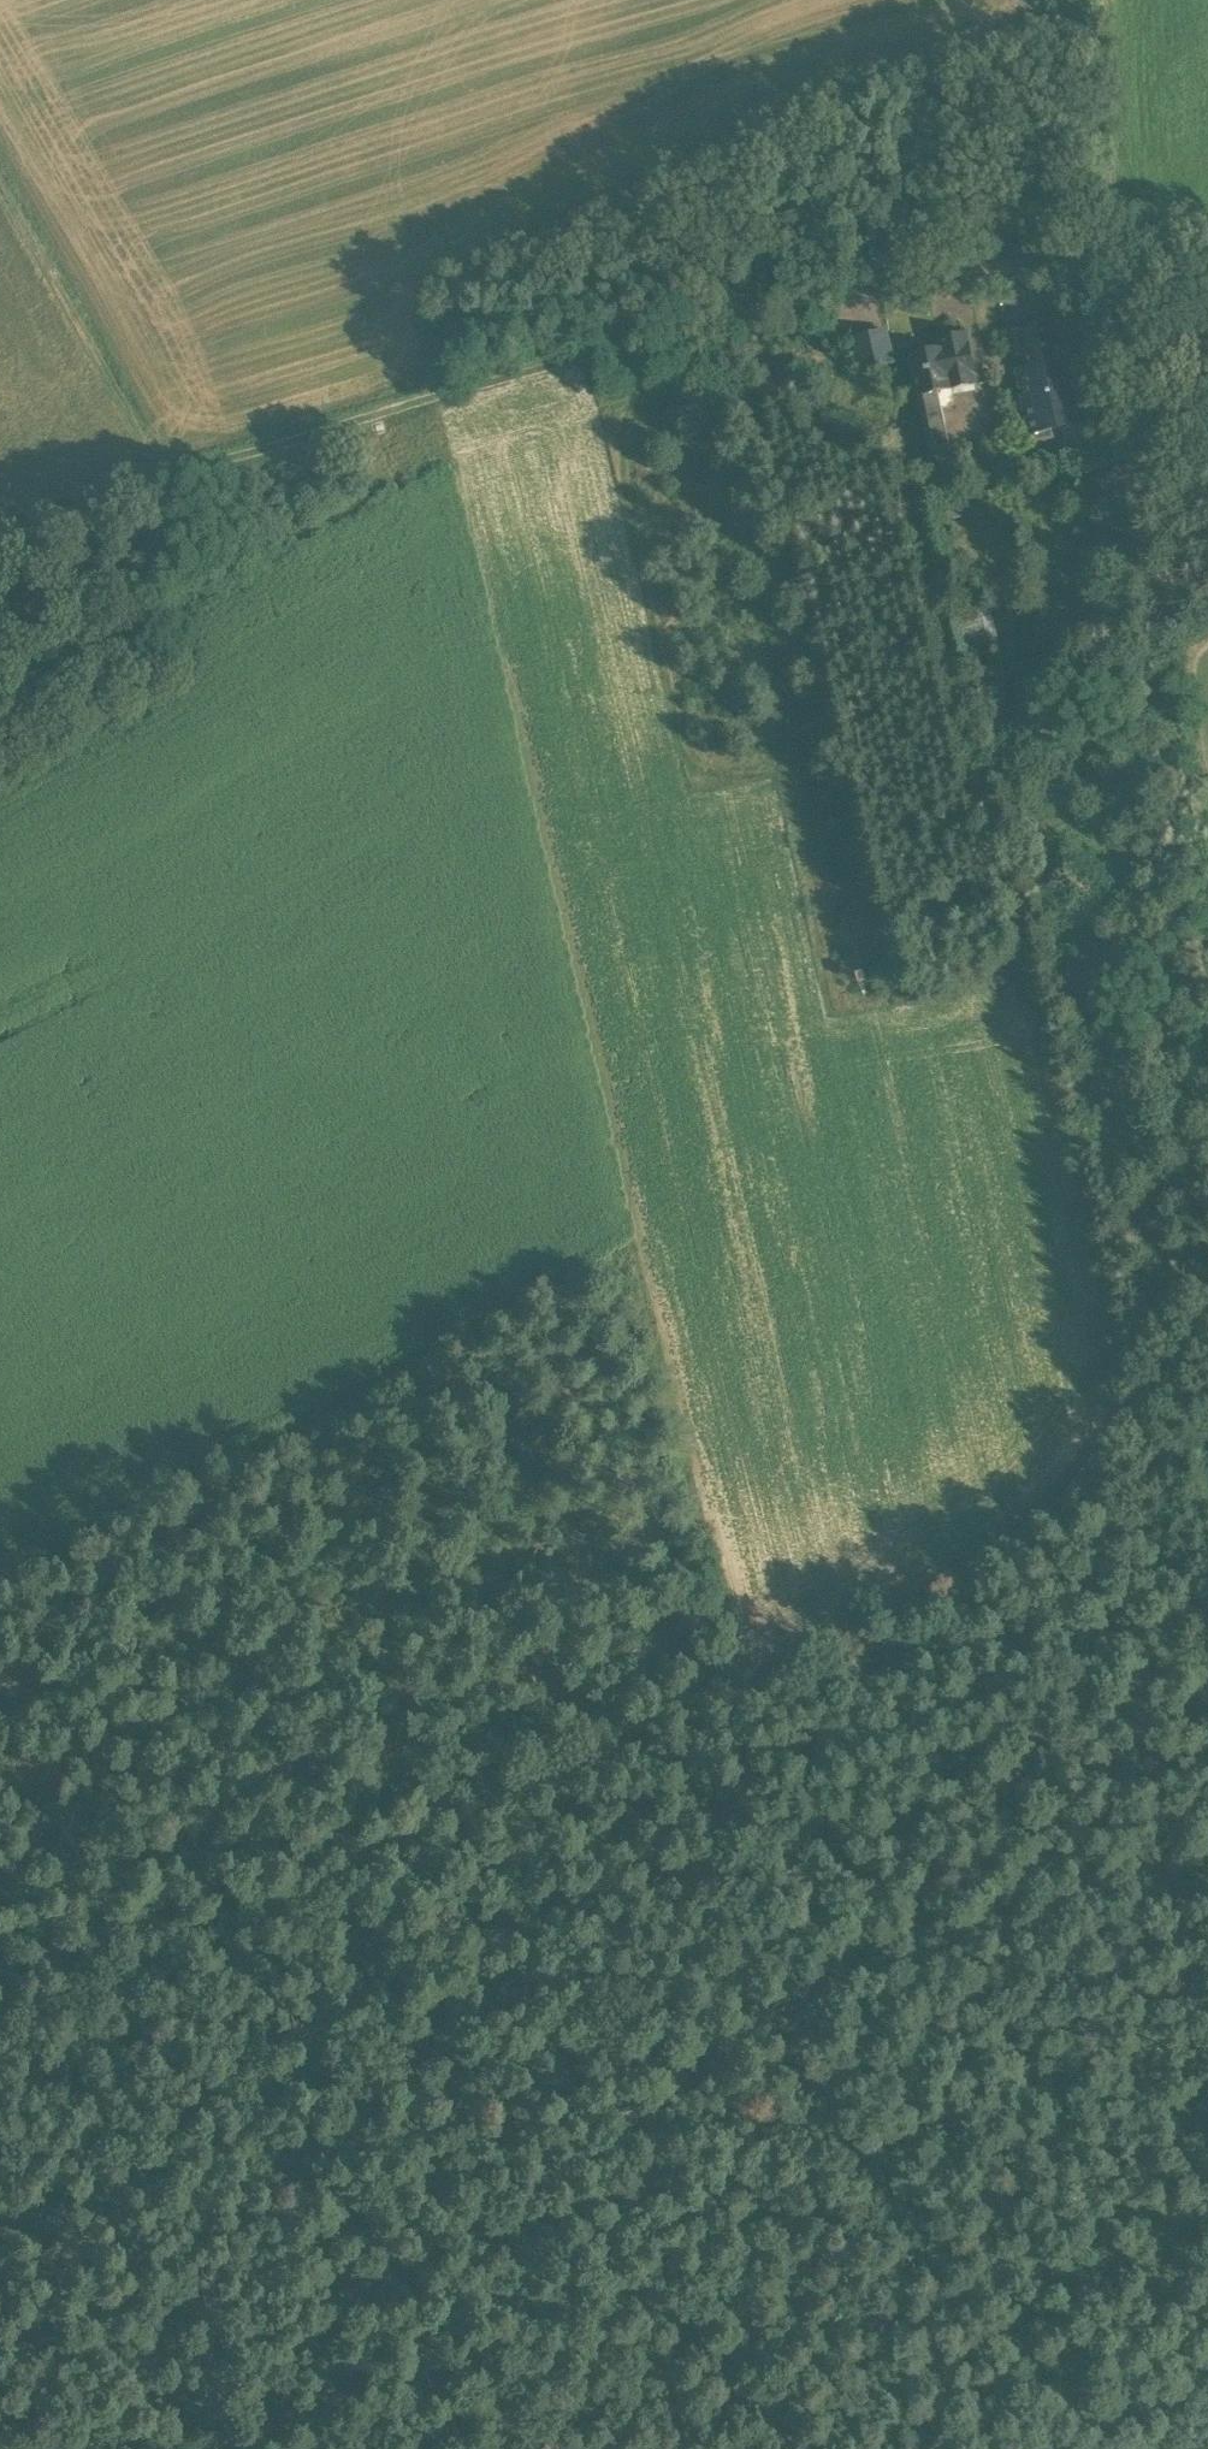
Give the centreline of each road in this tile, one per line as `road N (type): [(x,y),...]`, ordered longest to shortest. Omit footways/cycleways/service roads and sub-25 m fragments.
road 1 (track): [(1207,1320),(970,1574),(0,2030)]
road 2 (track): [(0,558),(162,467),(235,465),(522,366),(853,294)]
road 3 (residential): [(1207,232),(853,294)]
road 4 (track): [(0,180),(162,467)]

